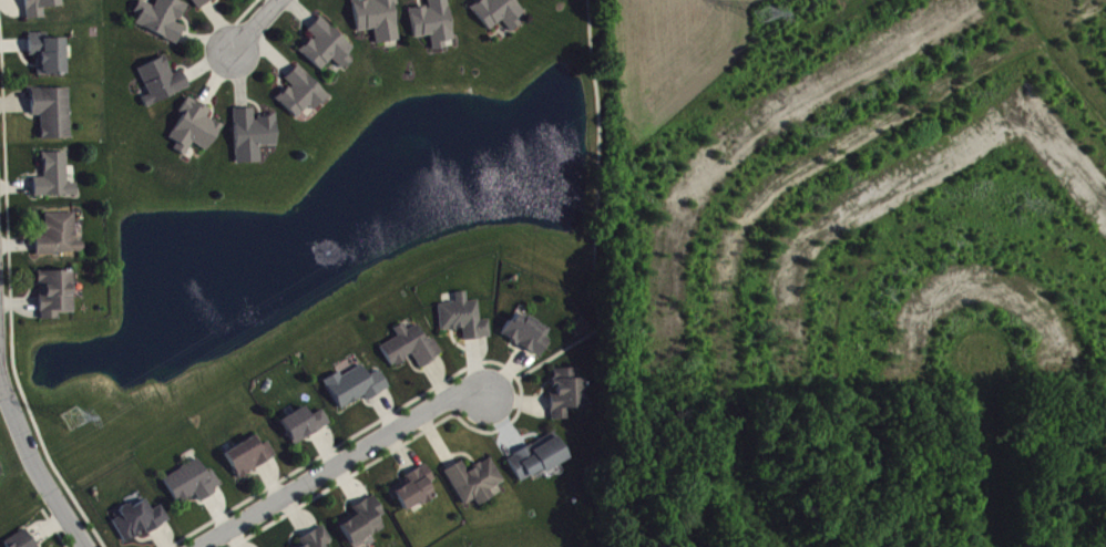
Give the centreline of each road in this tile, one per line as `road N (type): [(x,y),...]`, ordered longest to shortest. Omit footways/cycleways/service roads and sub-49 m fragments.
road 1 (residential): [(725,431),(720,269),(743,221),(779,184),(1100,0)]
road 2 (residential): [(489,392),(457,392),(199,546)]
road 3 (residential): [(87,546),(32,458),(1,379)]
road 4 (residential): [(1105,124),(1012,0)]

